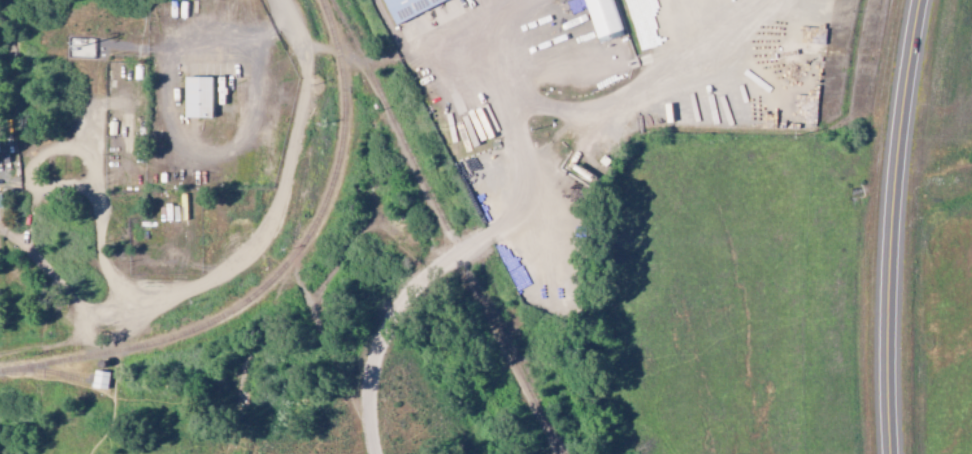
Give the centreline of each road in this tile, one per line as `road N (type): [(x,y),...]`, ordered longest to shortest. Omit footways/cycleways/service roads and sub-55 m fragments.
road 1 (trunk): [(918,0),(888,237),(887,453)]
road 2 (residential): [(116,280),(223,278),(253,259),(269,235),(308,89),(276,0)]

